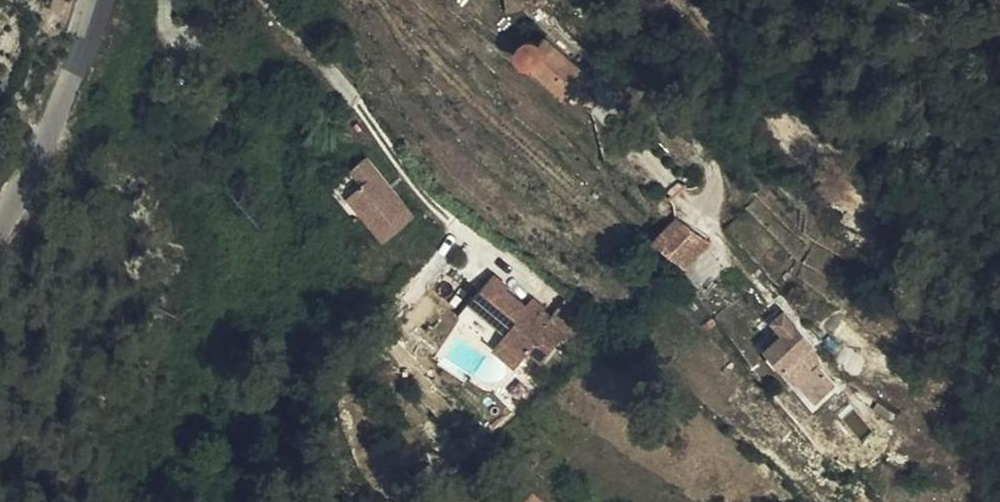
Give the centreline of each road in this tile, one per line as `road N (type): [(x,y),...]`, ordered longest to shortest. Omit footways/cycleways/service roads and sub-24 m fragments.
road 1 (residential): [(0,233),(30,182),(100,0)]

